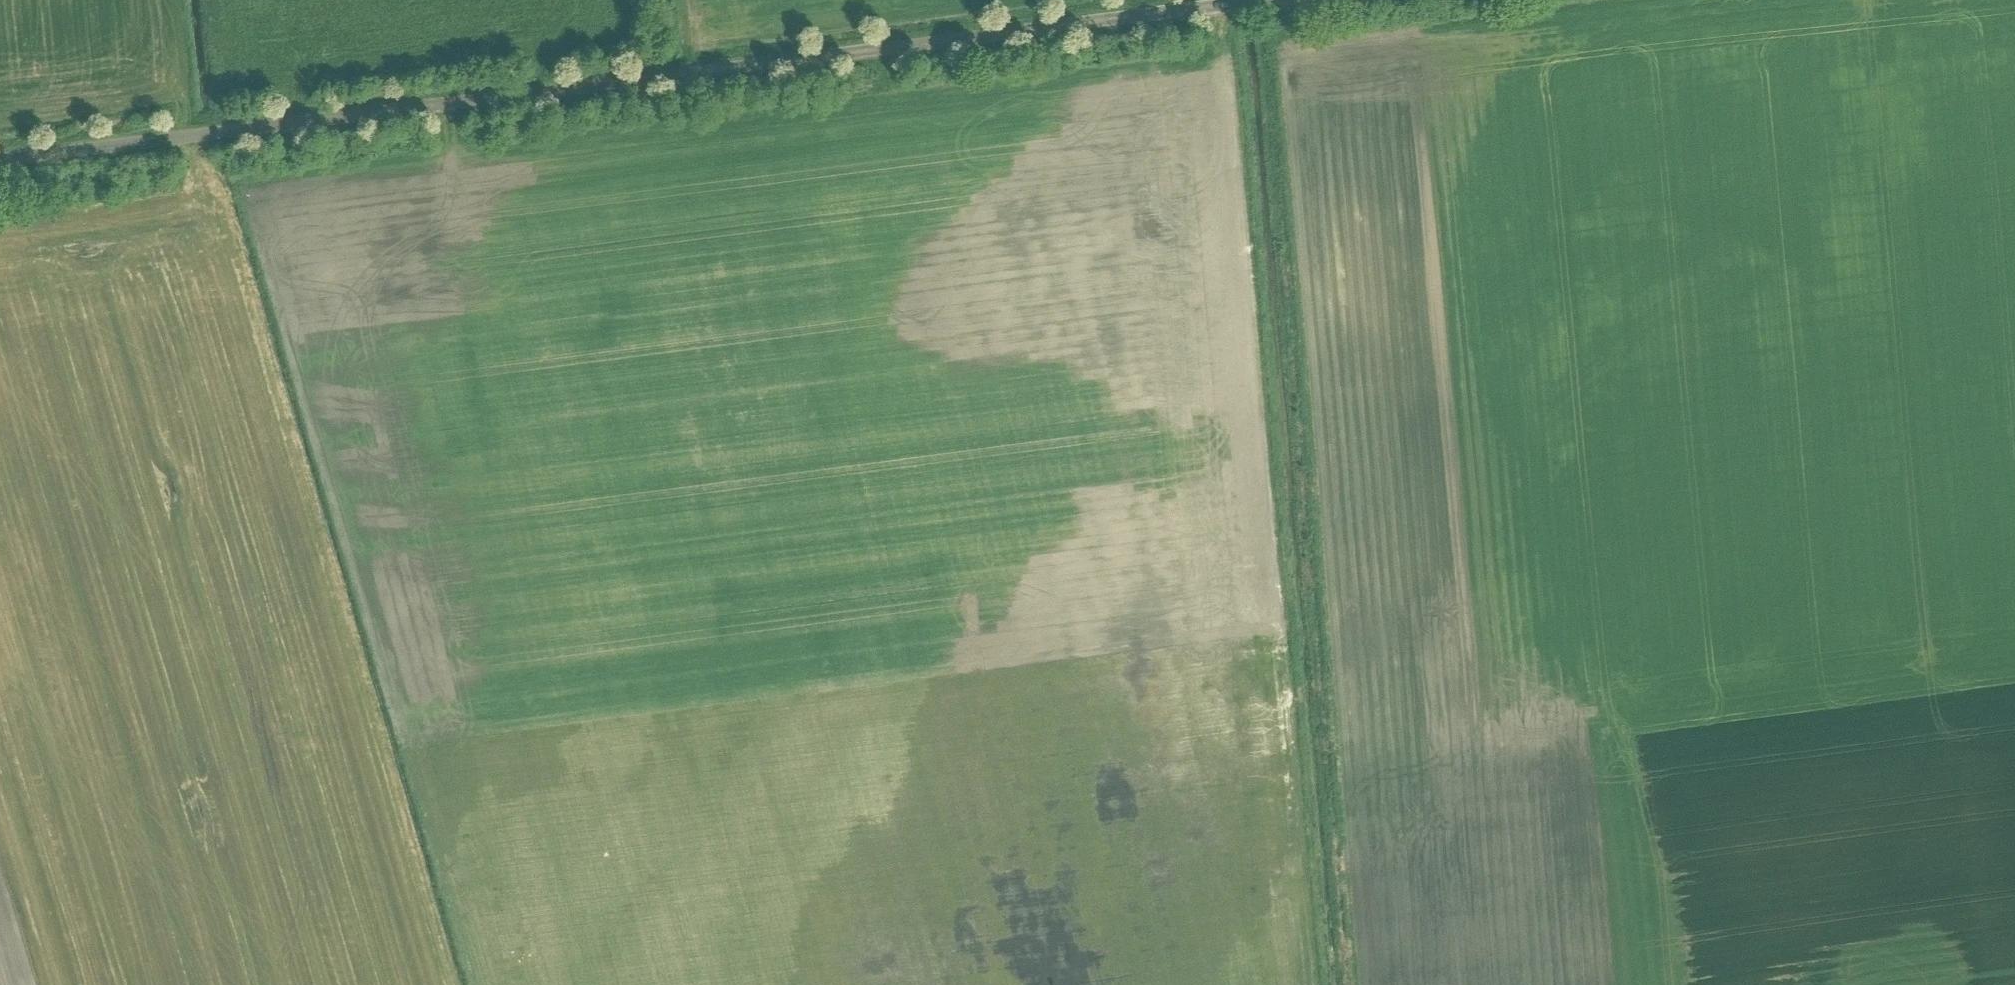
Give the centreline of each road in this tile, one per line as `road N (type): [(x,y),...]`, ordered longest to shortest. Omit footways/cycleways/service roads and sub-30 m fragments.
road 1 (unclassified): [(1232,0),(0,154)]

